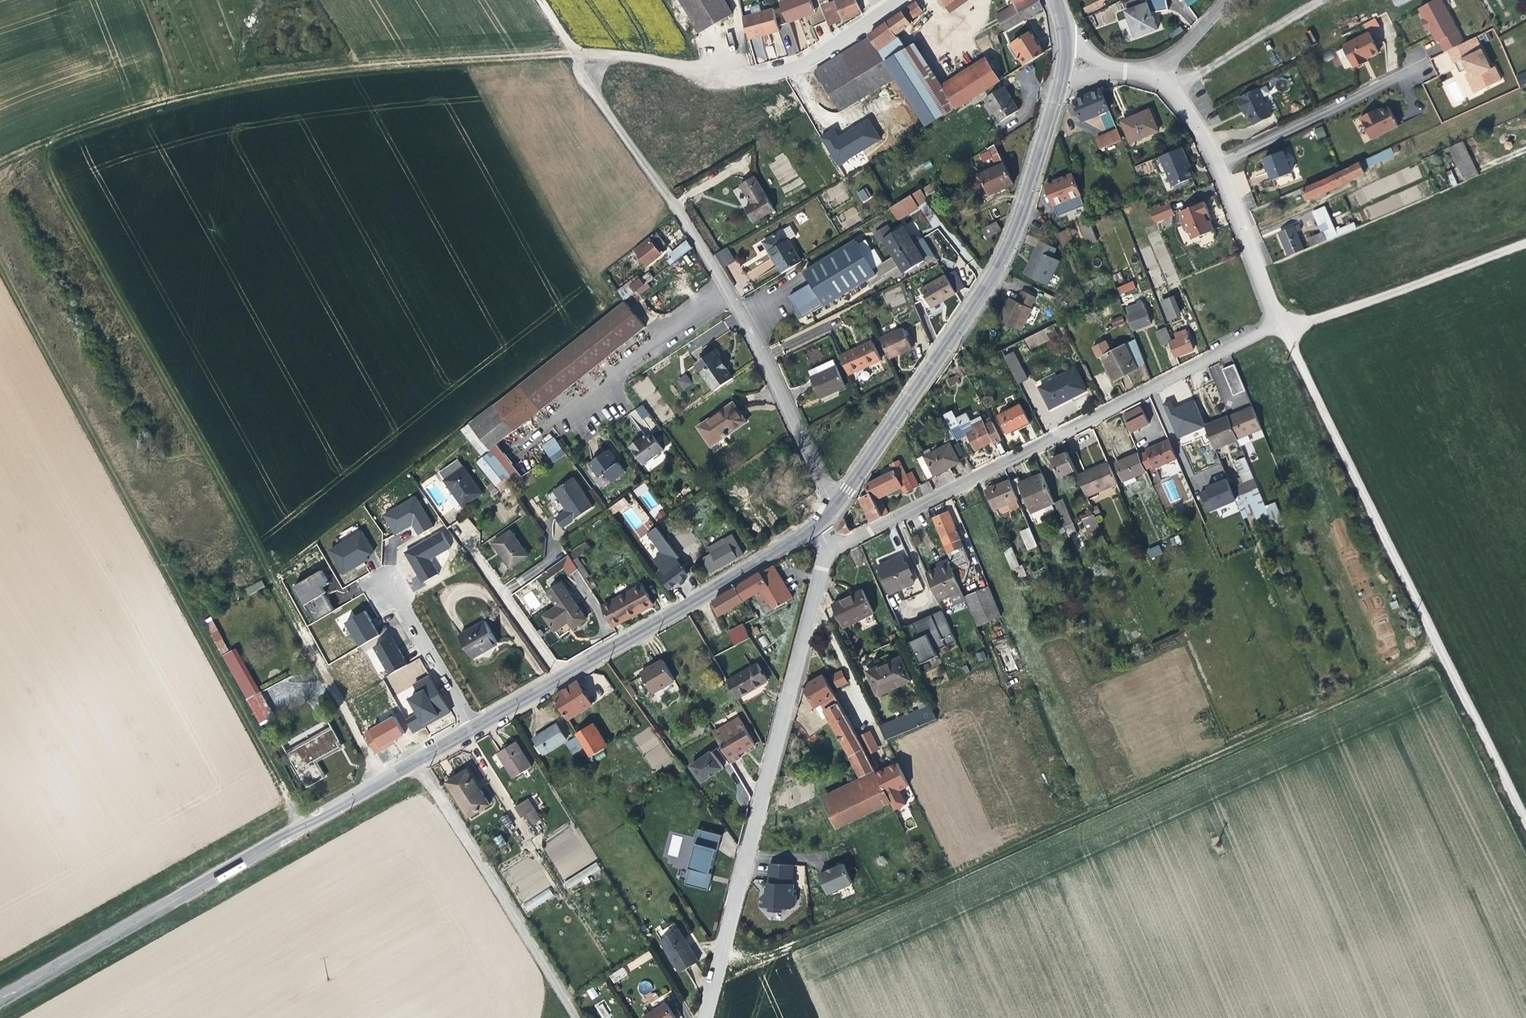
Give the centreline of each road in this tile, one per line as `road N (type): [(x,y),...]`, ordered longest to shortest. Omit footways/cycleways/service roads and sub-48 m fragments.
road 1 (unclassified): [(827,518),(830,492),(730,292),(576,58),(630,59),(749,80),(801,66),(904,0)]
road 2 (track): [(1440,659),(757,959),(720,956)]
road 3 (track): [(386,780),(45,145)]
road 4 (track): [(0,167),(183,89),(295,65),(576,58),(541,0)]
road 5 (track): [(0,261),(175,599),(305,826)]
road 6 (track): [(1279,321),(1525,825)]
road 7 (tertiary): [(0,1002),(477,726)]
road 8 (residential): [(827,552),(1279,321)]
road 9 (tertiary): [(827,518),(997,267),(1061,81)]
road 10 (unclassified): [(704,1017),(827,552)]
road 11 (track): [(432,785),(29,1017)]
road 12 (track): [(298,812),(0,981)]
road 13 (tertiary): [(560,677),(827,518)]
road 14 (track): [(574,1017),(416,762)]
road 15 (track): [(1279,321),(1308,325),(1525,241)]
road 16 (residential): [(1222,163),(1418,71)]
road 17 (residential): [(560,677),(458,533)]
road 18 (residential): [(1222,163),(1279,321)]
road 19 (unclassified): [(477,726),(390,587)]

